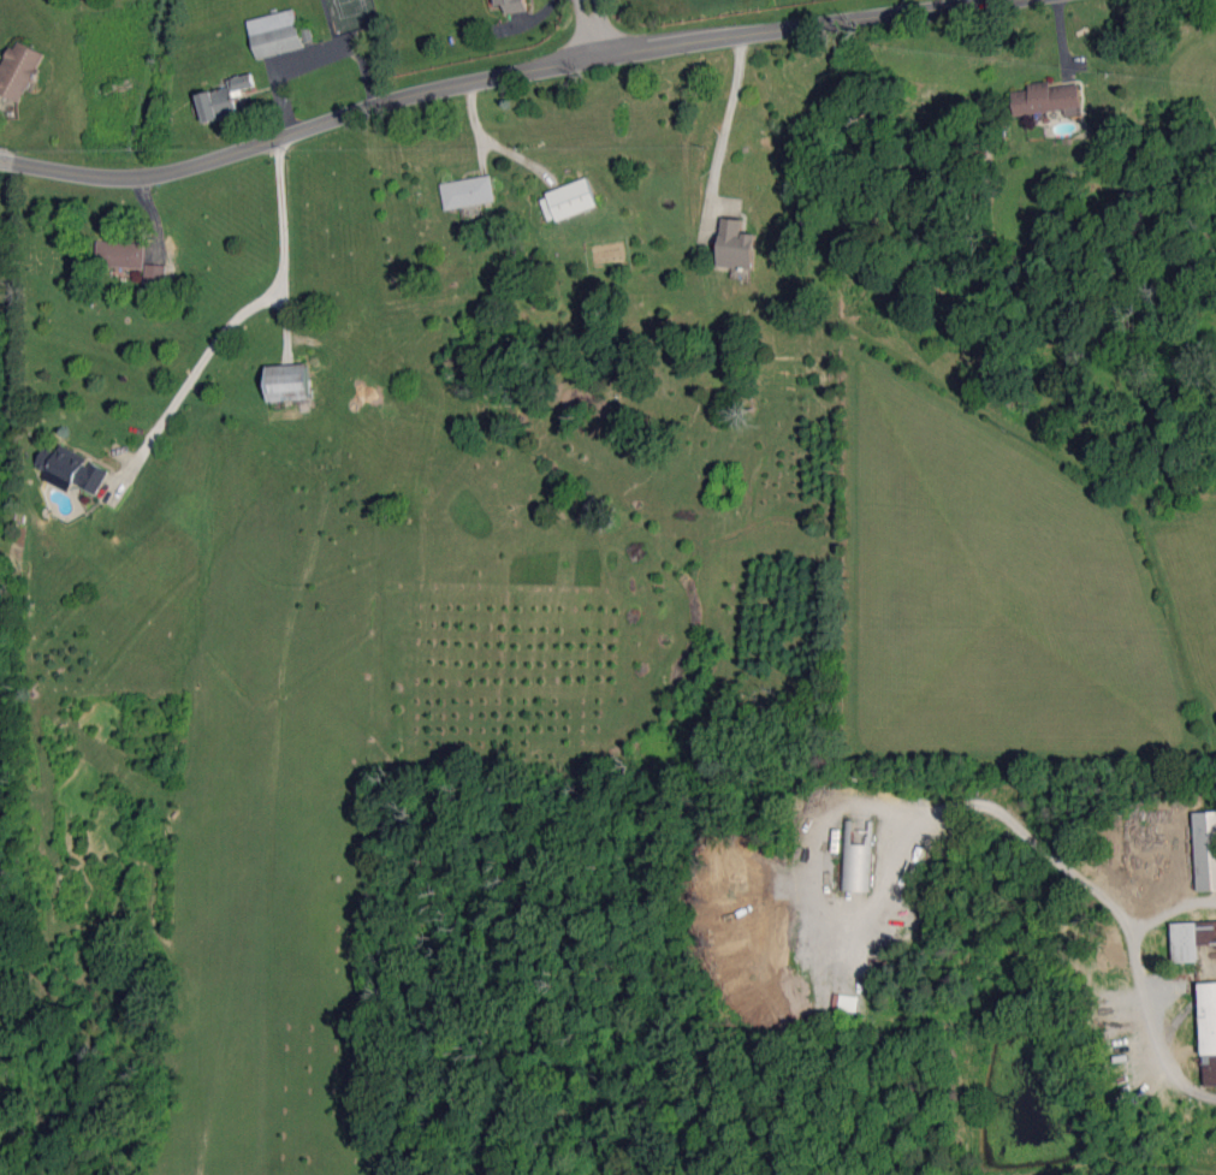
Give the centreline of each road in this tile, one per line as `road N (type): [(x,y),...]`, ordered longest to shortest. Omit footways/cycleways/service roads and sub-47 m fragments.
road 1 (residential): [(1003,0),(471,84),(147,178),(0,163)]

